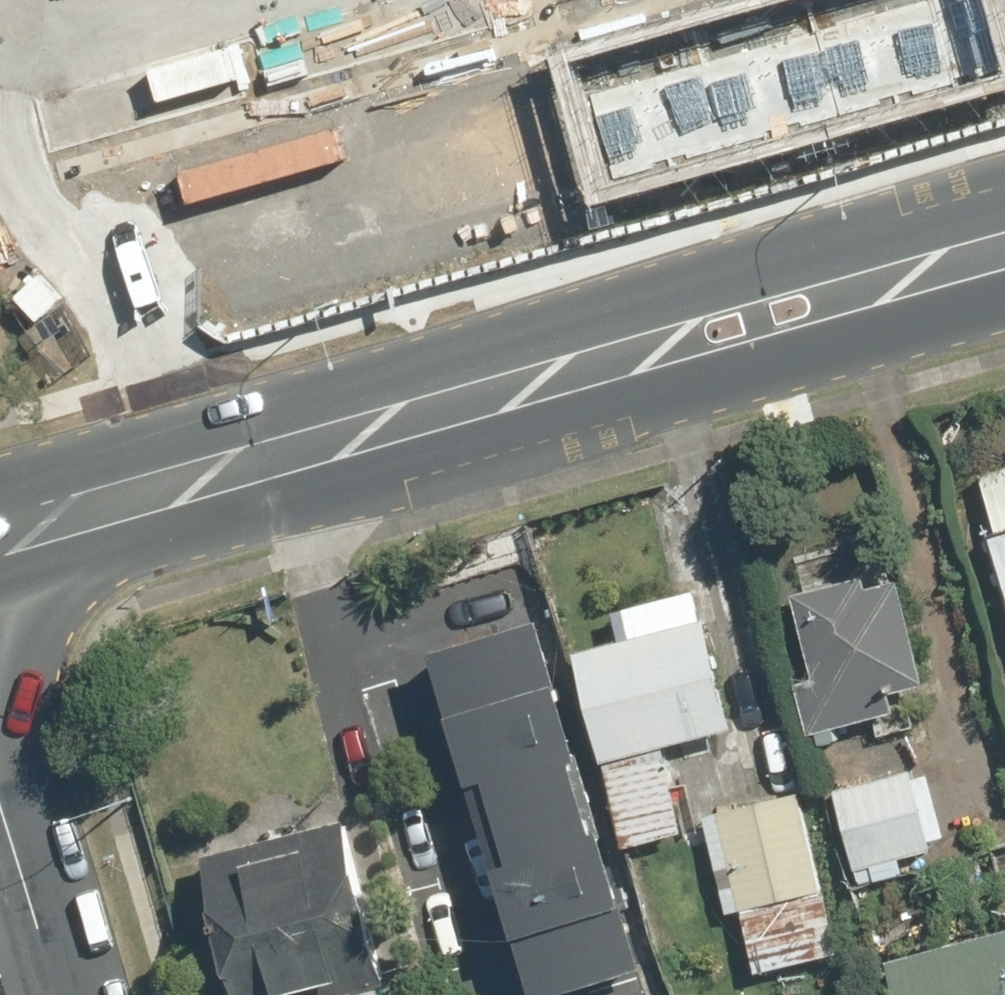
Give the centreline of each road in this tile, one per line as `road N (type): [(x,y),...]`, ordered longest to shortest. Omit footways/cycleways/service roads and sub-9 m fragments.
road 1 (secondary): [(0,538),(1004,252)]
road 2 (residential): [(0,56),(276,0)]
road 3 (tertiary): [(60,994),(0,793)]

